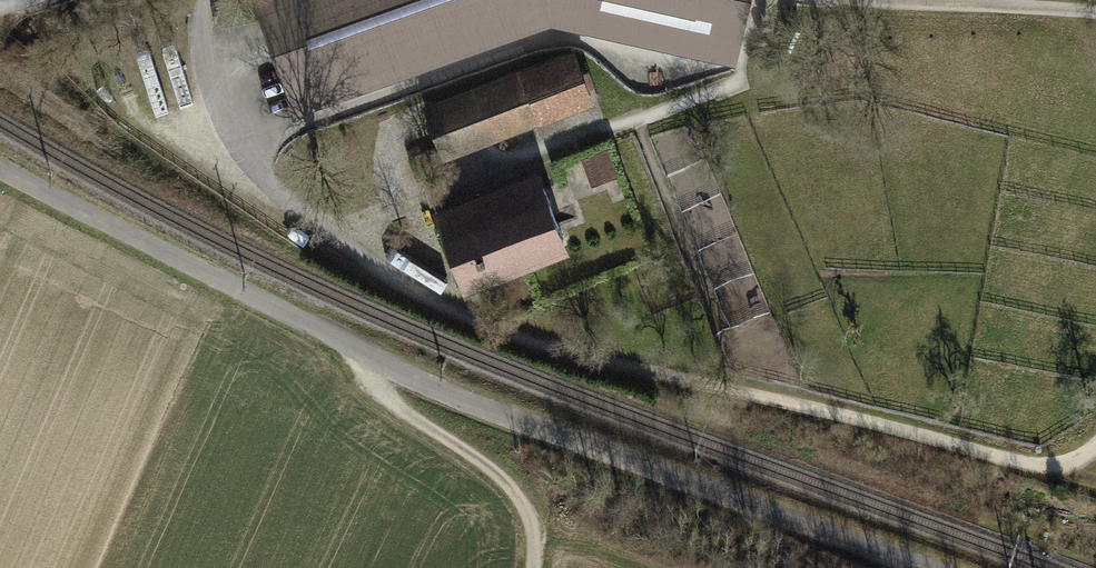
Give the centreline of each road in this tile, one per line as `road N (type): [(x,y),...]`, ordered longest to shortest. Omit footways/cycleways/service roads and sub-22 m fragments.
road 1 (unclassified): [(0,170),(477,406),(927,567)]
road 2 (track): [(497,328),(1041,470)]
road 3 (track): [(361,350),(370,388),(522,500),(538,550),(534,567)]

